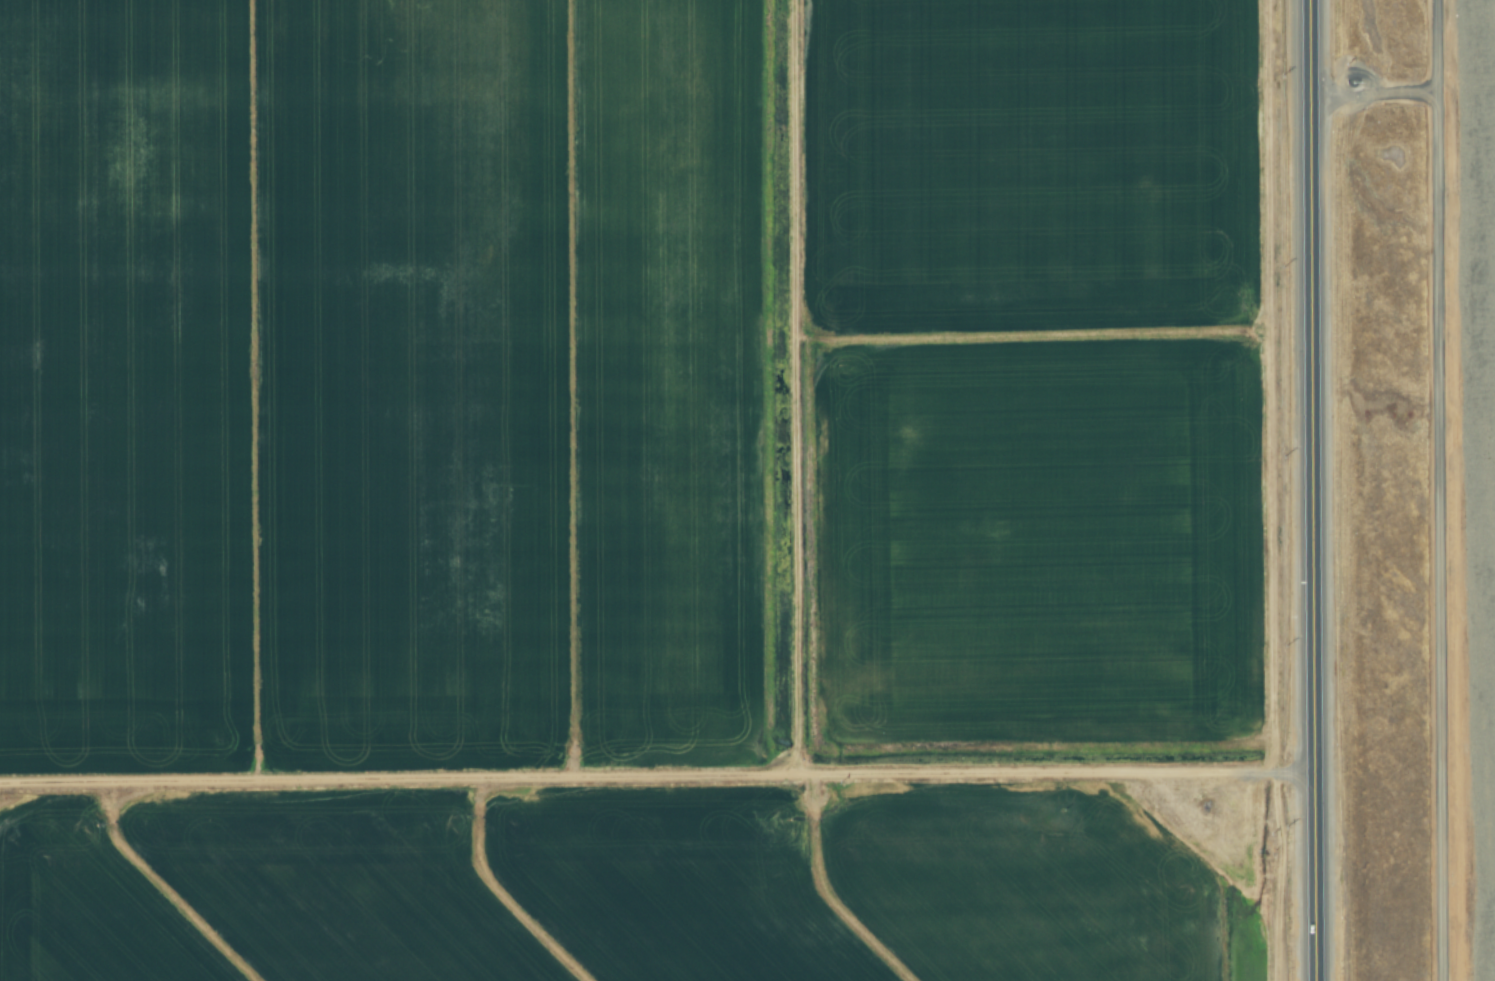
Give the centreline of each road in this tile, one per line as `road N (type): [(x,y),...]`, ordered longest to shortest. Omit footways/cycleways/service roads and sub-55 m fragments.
road 1 (trunk): [(1320,980),(1317,0)]

